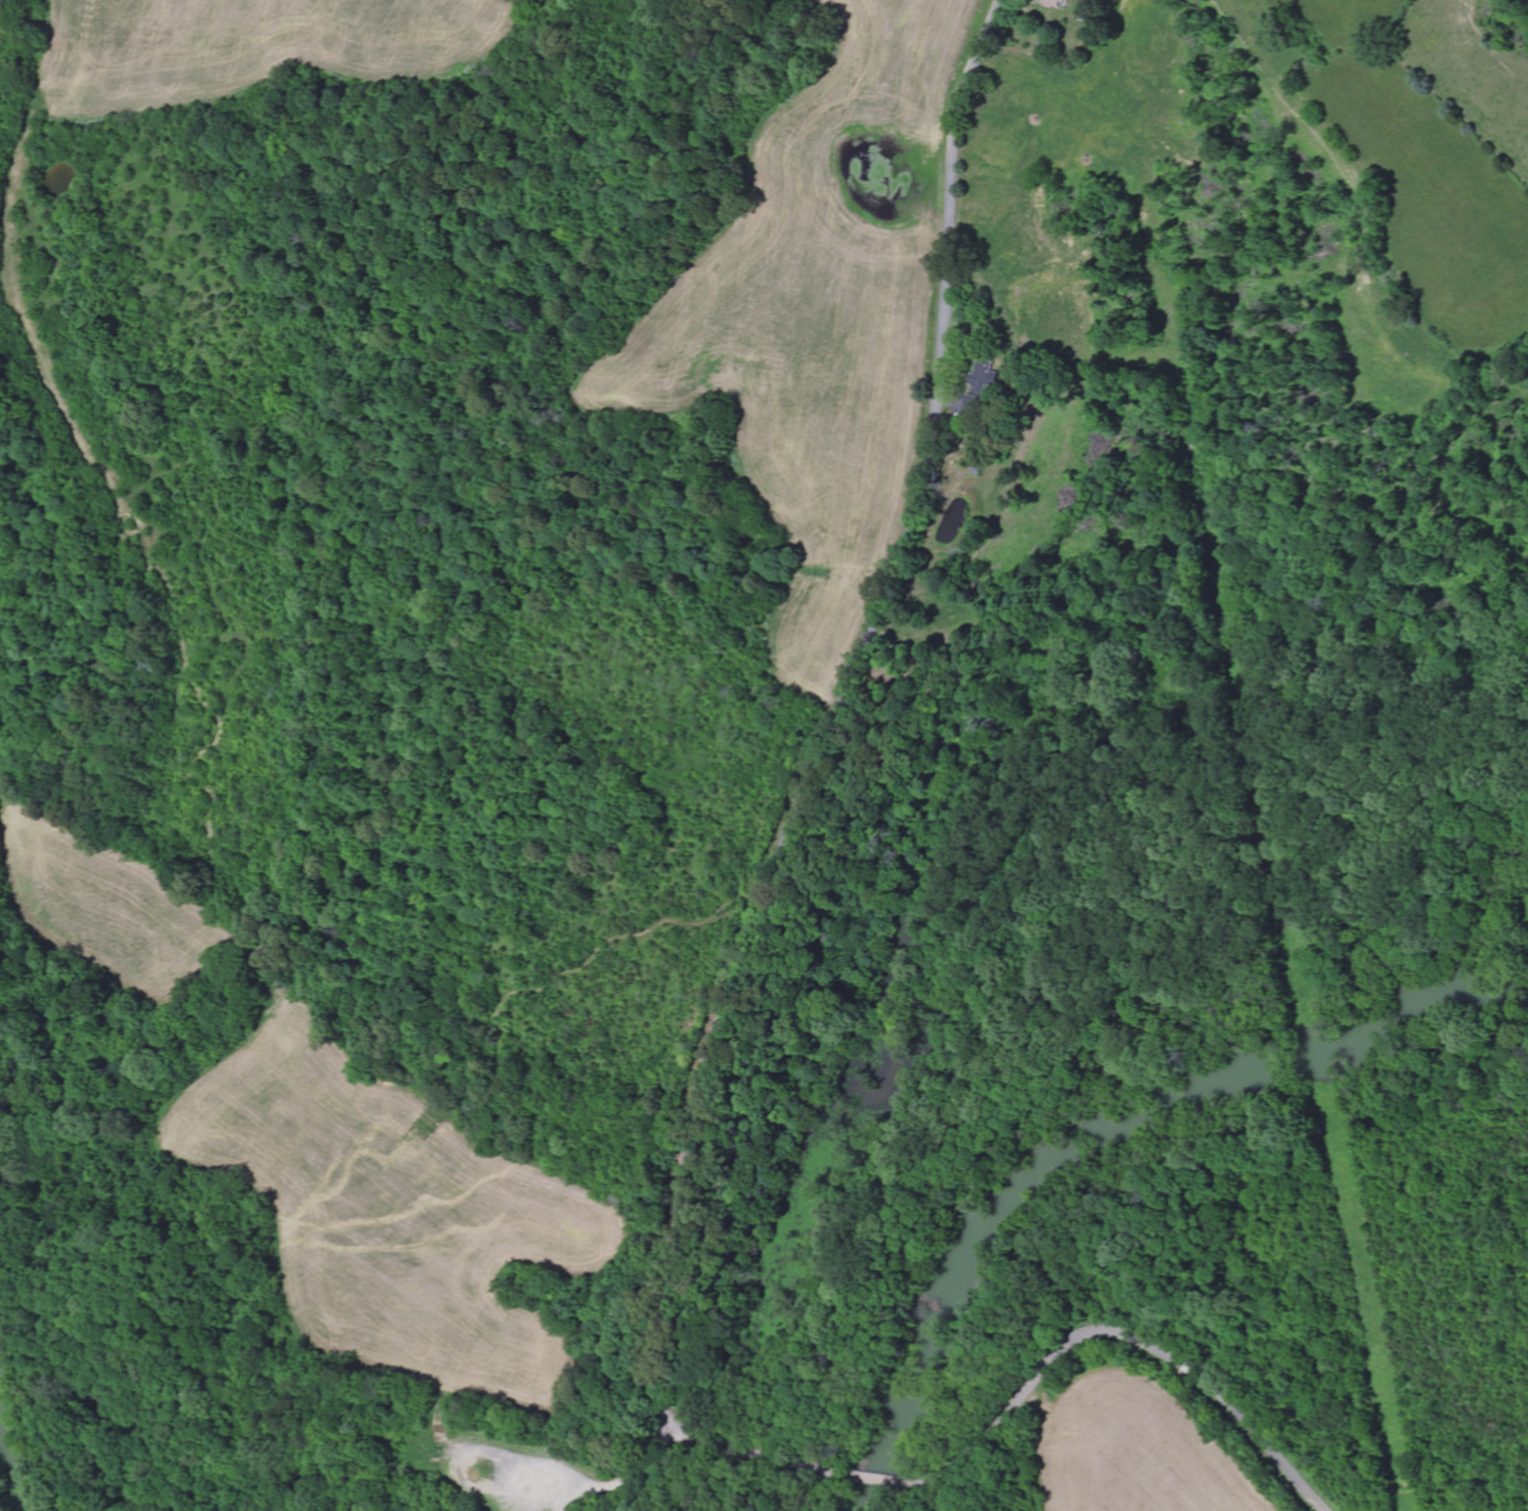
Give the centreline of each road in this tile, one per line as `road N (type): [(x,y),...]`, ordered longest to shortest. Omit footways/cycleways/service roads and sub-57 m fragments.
road 1 (residential): [(862,1478),(716,1449),(683,1431),(664,1401),(667,1310),(685,1183),(756,938),(924,504),(943,383),(964,117),(1006,0)]
road 2 (residential): [(1326,1510),(1209,1382),(1114,1333),(1080,1340),(1052,1360),(948,1478),(908,1484)]

